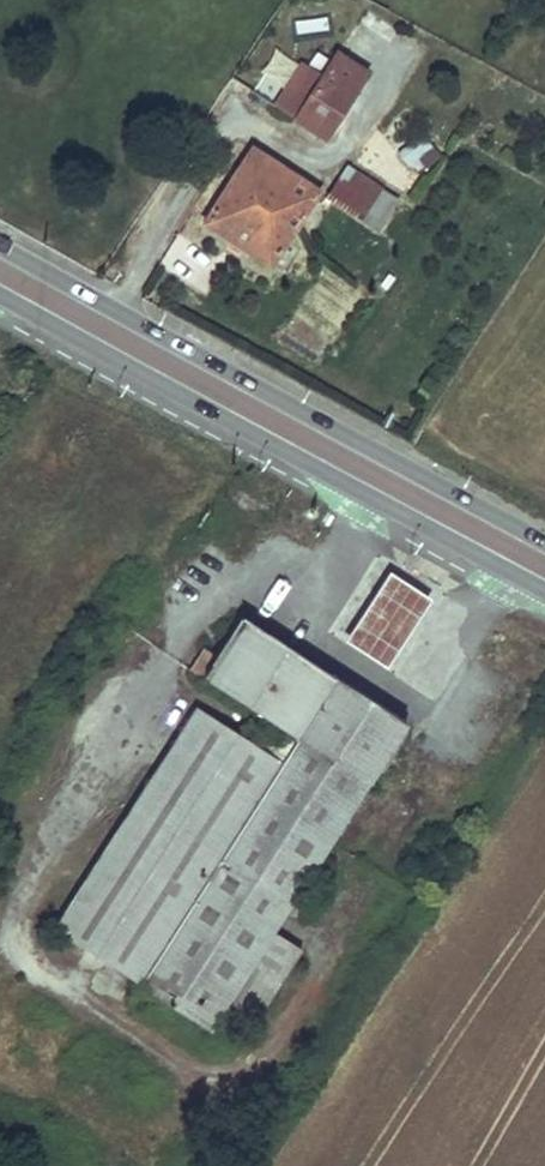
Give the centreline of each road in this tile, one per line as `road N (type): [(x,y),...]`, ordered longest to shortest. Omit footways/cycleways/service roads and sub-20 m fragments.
road 1 (primary): [(544,543),(0,246)]
road 2 (primary): [(0,296),(544,592)]

